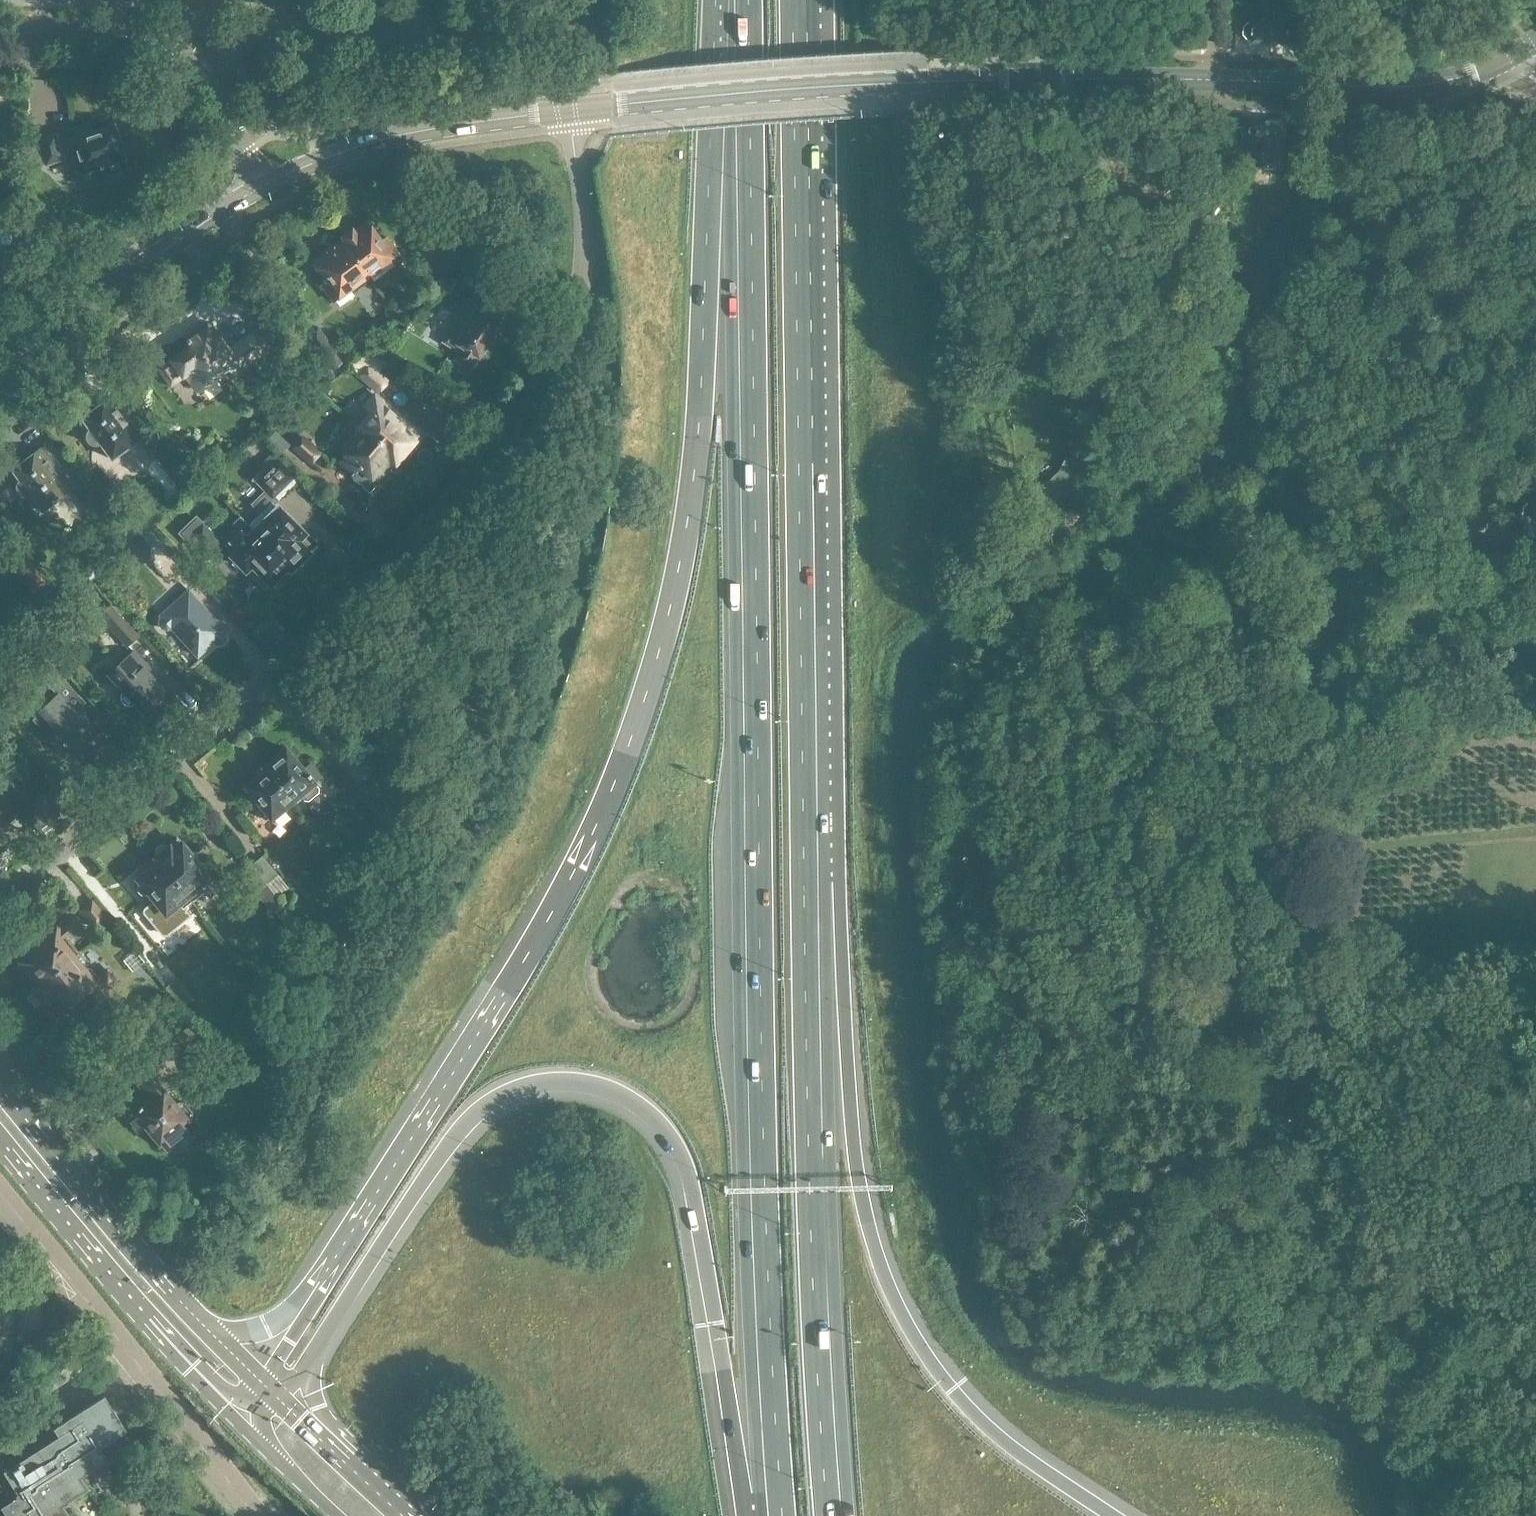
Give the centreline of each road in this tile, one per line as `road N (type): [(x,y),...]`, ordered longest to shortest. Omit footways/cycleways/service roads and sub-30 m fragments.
road 1 (motorway): [(743,151),(753,955),(774,1498)]
road 2 (motorway): [(743,151),(676,602),(632,745),(569,885),(324,1275)]
road 3 (residential): [(0,901),(296,661),(504,437),(574,305),(584,243),(570,113)]
road 4 (secondary): [(570,113),(952,83),(1438,83),(1509,55)]
road 5 (motorway): [(309,1361),(473,1115),(505,1092),(585,1083),(628,1097),(665,1128),(691,1179),(725,1377),(774,1498)]
road 6 (motorway): [(811,877),(800,0)]
road 7 (motorway): [(1111,1515),(992,1433),(905,1318),(873,1247),(855,1160),(845,1029),(811,877)]
road 8 (motorway): [(834,1515),(816,1210),(811,877)]
road 9 (residential): [(255,1515),(0,1193)]
road 10 (unclassified): [(197,70),(277,25),(506,42),(540,30),(575,0)]
road 11 (secondary): [(0,1149),(184,1368),(244,1426)]
road 12 (secondary): [(212,1334),(119,1237),(0,1085)]
road 13 (secondary): [(0,377),(265,186)]
road 14 (secondary): [(265,186),(343,153),(570,113)]
road 15 (residential): [(197,70),(174,51),(120,32),(0,28)]
road 16 (residential): [(102,1153),(0,1033)]
road 17 (motorway): [(741,0),(743,151)]
road 18 (residential): [(265,186),(197,70)]
road 19 (motorway): [(324,1275),(276,1320),(212,1334)]
road 20 (primary): [(244,1426),(340,1515)]
road 21 (motorway): [(324,1275),(264,1385)]

